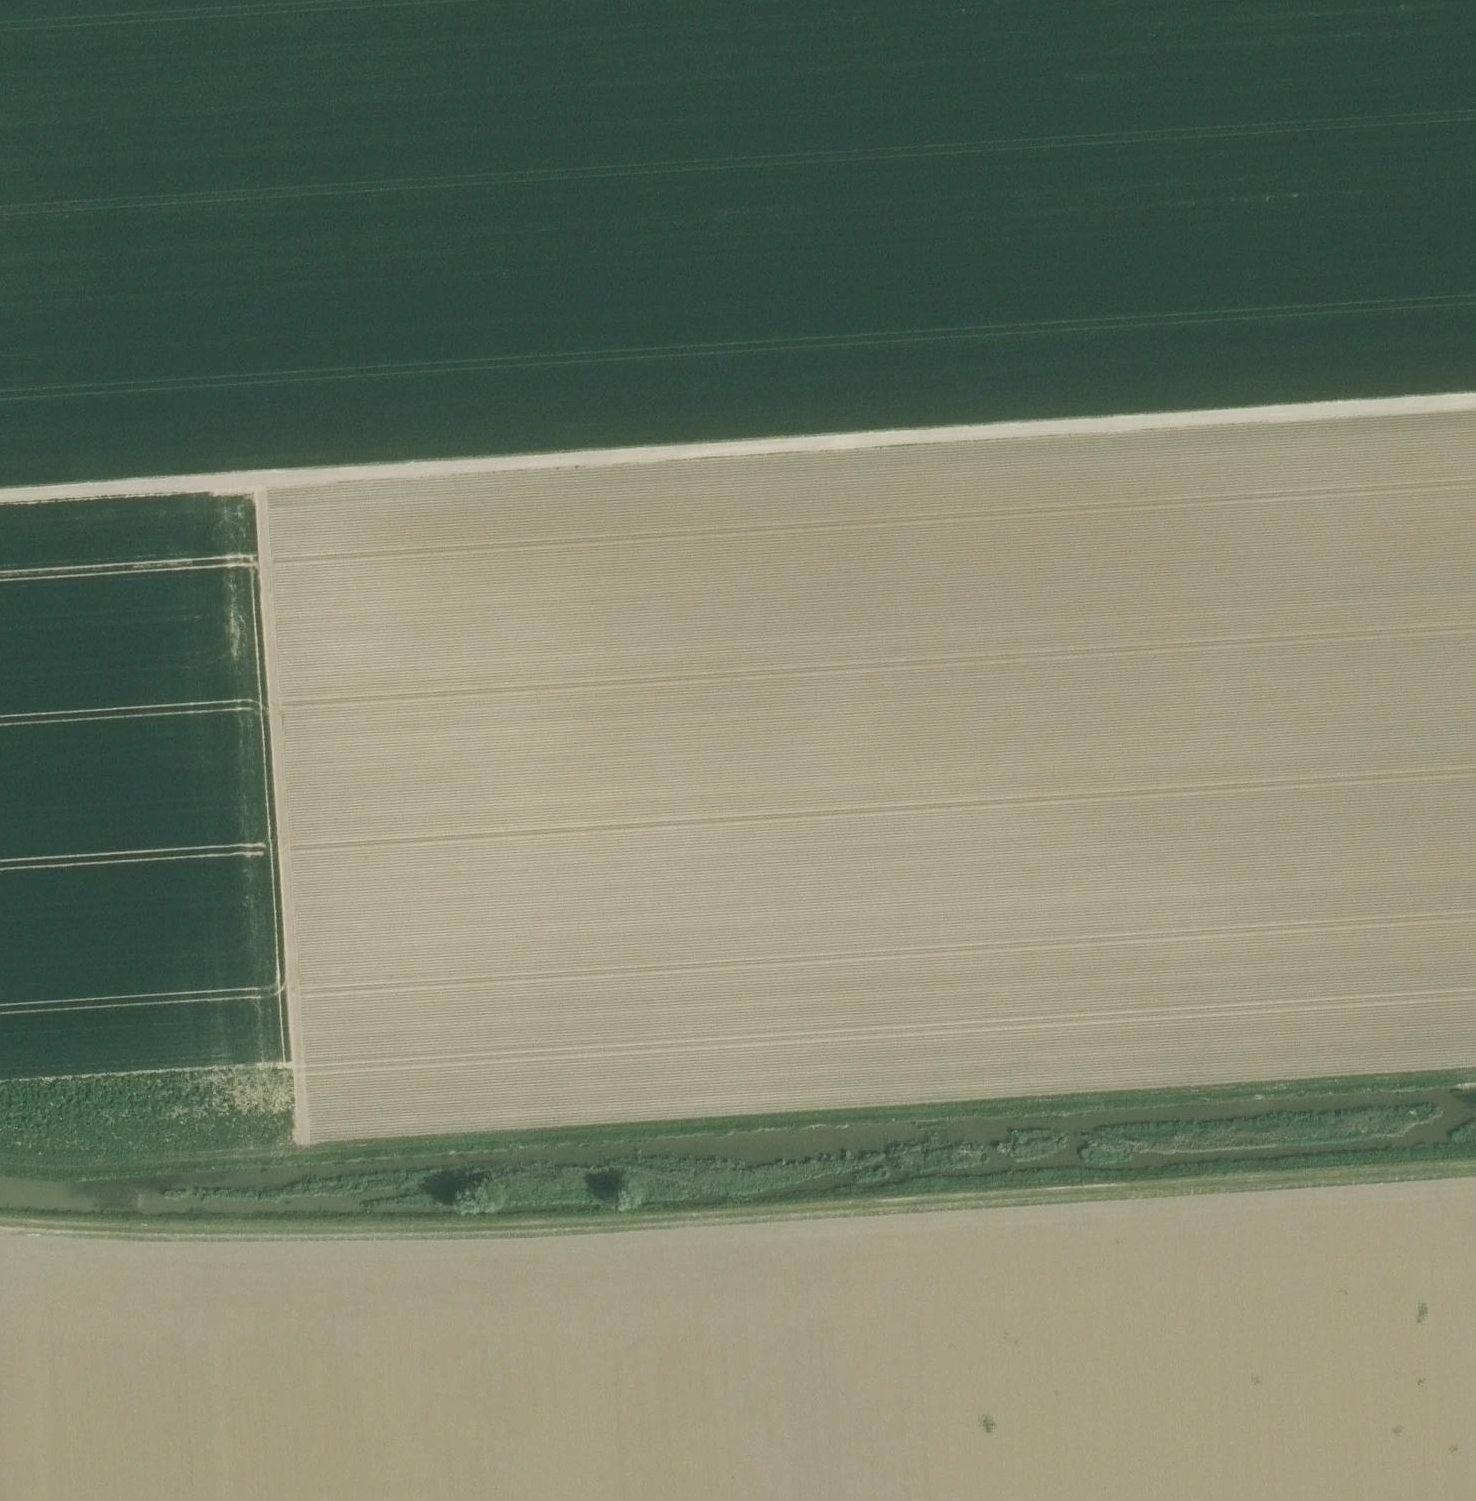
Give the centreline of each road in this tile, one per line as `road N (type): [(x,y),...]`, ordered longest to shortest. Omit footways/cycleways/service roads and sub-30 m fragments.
road 1 (unclassified): [(0,497),(1475,400)]

